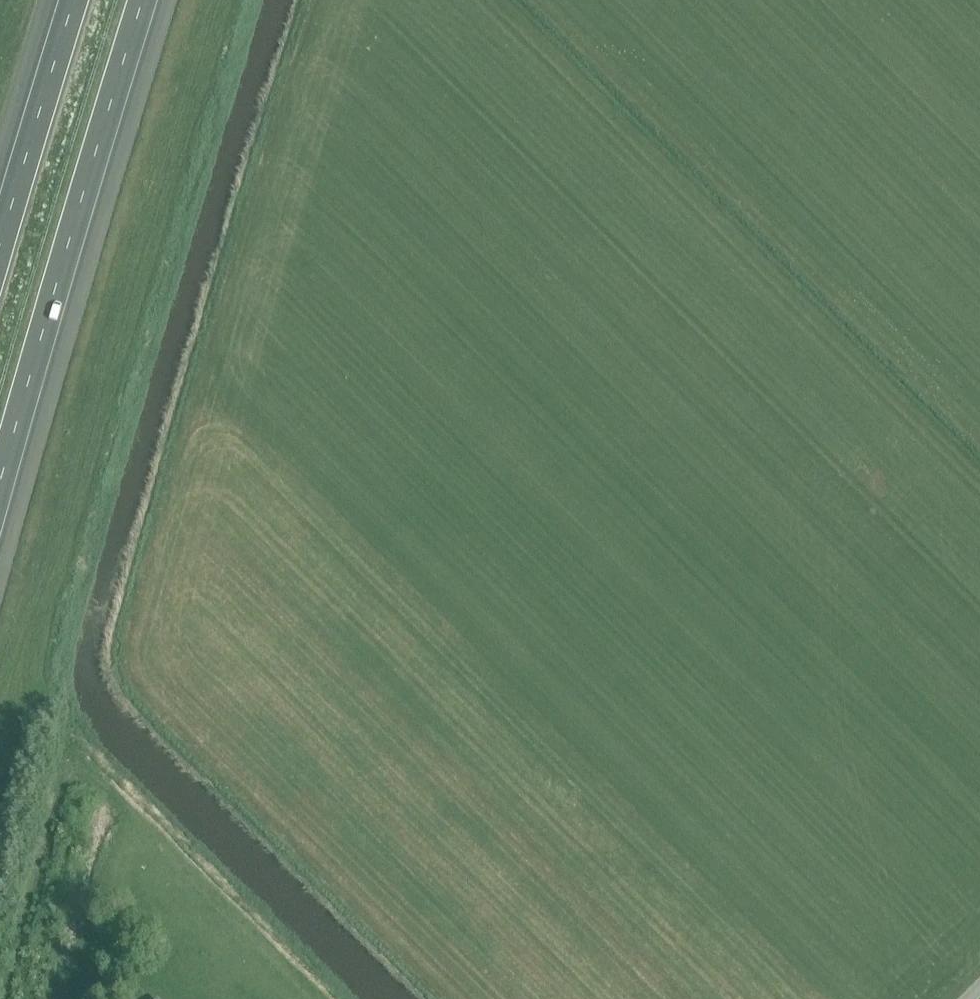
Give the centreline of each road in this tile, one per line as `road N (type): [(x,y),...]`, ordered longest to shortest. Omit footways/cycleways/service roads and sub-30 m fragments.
road 1 (motorway): [(0,517),(151,0)]
road 2 (motorway): [(68,0),(0,239)]

